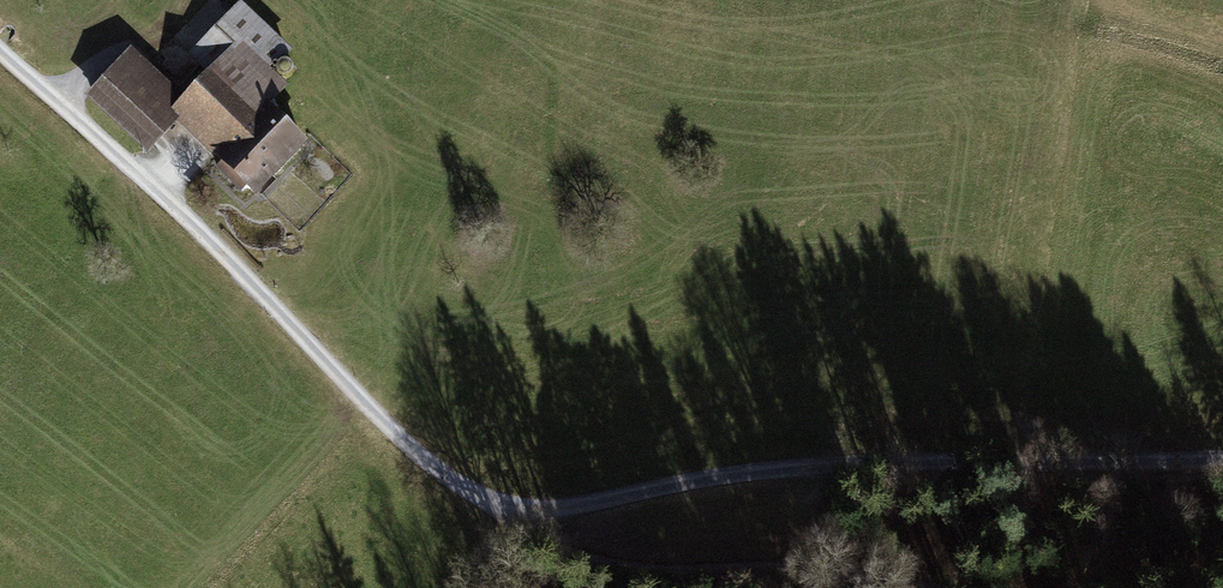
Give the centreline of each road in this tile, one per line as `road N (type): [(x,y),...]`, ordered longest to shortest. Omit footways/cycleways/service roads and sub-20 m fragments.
road 1 (track): [(479,495),(553,508),(806,468),(1222,459)]
road 2 (track): [(0,51),(175,210),(384,423),(479,495)]
road 3 (track): [(479,495),(543,540),(610,566),(842,574),(921,587)]

